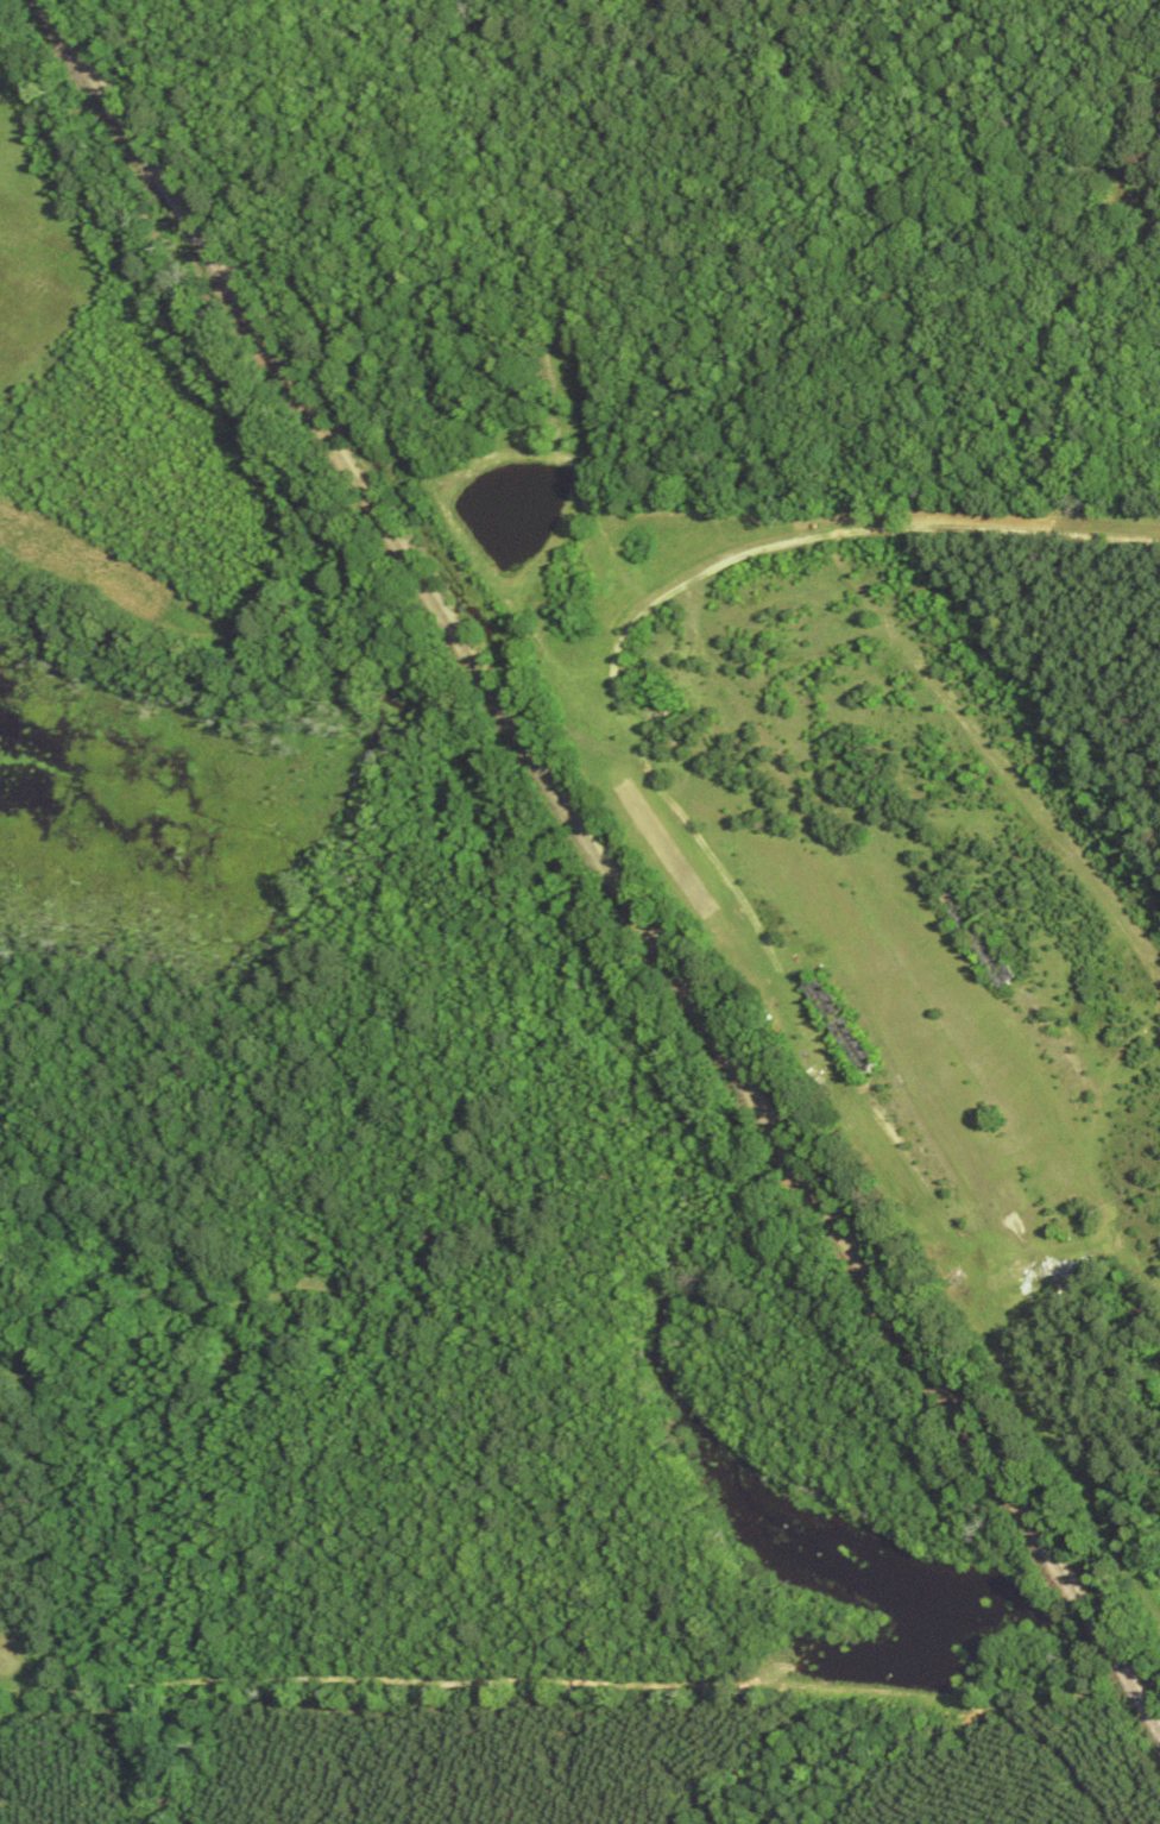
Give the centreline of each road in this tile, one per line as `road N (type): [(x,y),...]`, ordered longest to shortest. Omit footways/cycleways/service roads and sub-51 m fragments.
road 1 (residential): [(682,627),(783,585),(1159,561)]

